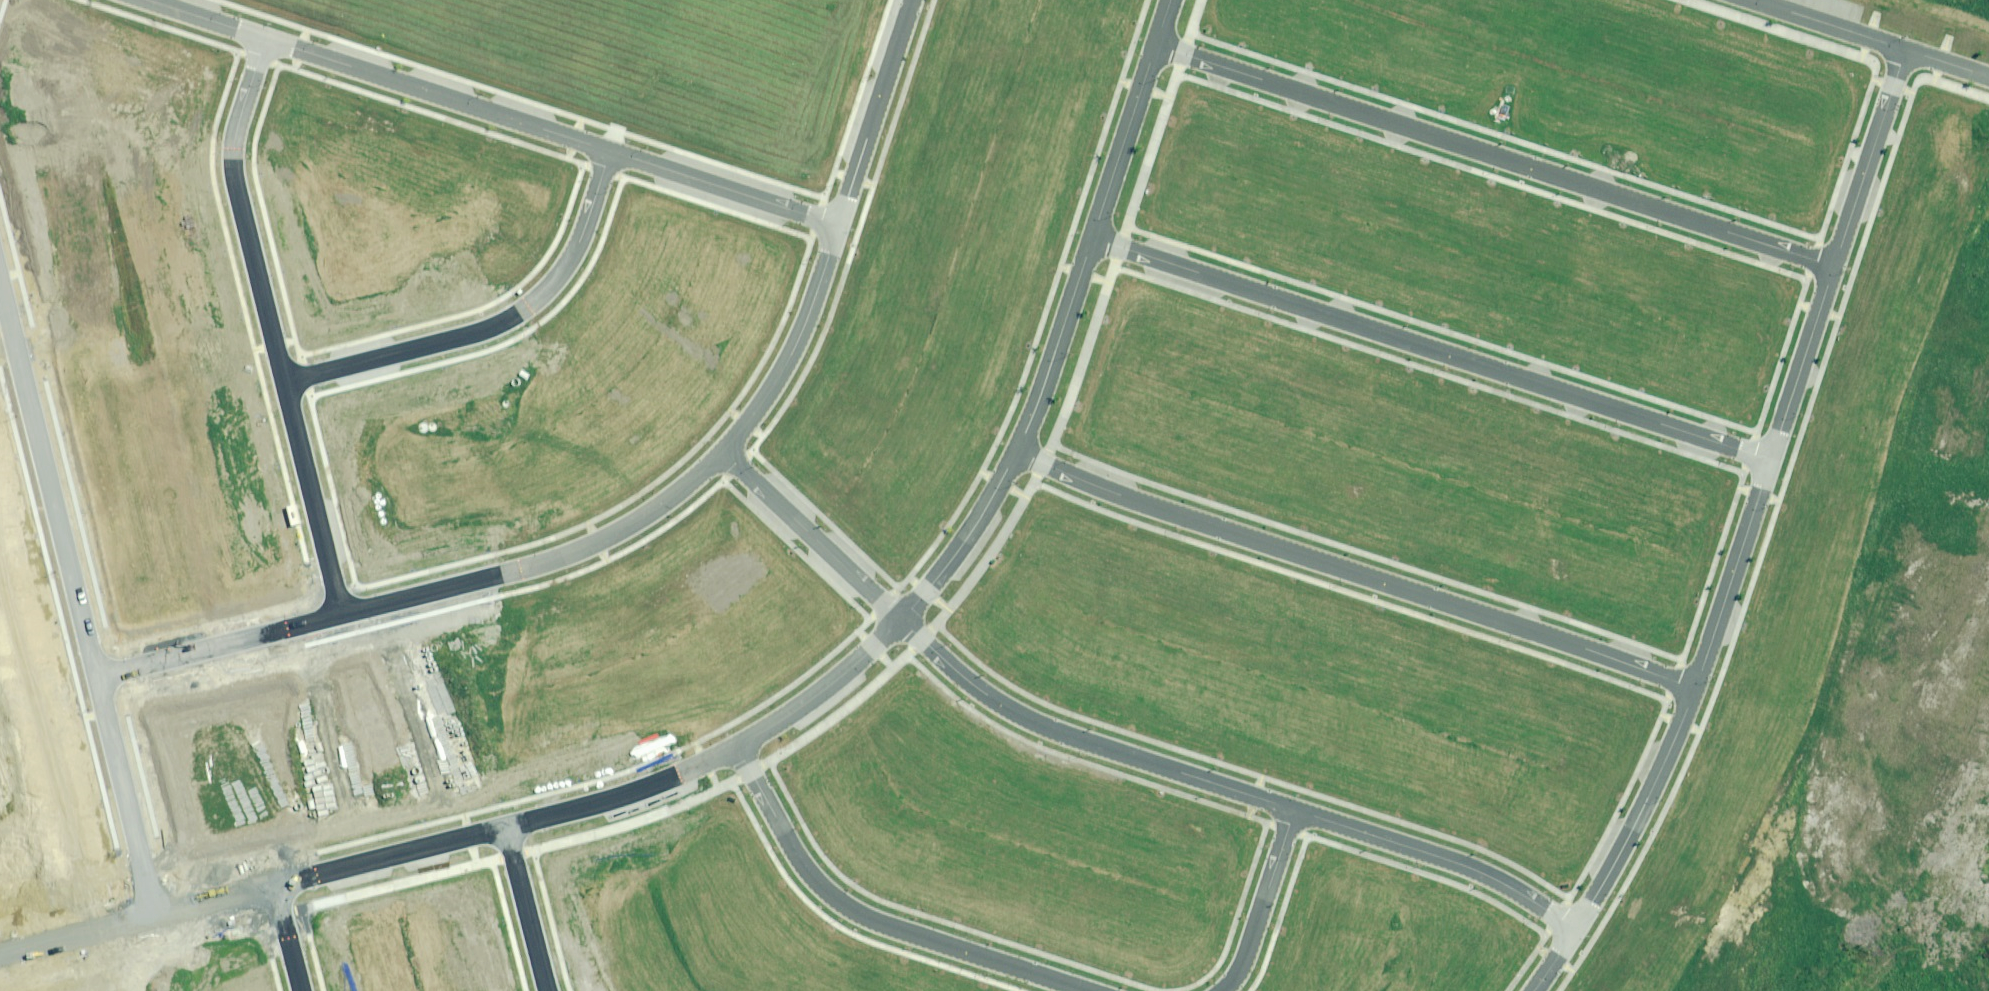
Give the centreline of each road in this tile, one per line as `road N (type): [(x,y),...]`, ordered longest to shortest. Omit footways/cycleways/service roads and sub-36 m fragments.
road 1 (residential): [(1017,451),(1113,491),(1696,688)]
road 2 (residential): [(1093,239),(1770,462)]
road 3 (residential): [(1156,46),(1834,265)]
road 4 (residential): [(1088,990),(860,914),(831,897),(739,749)]
road 5 (residential): [(902,622),(983,694),(1030,720),(1295,810)]
road 6 (residential): [(284,381),(470,335),(522,309),(570,261),(613,150)]
road 7 (residential): [(342,613),(578,551),(621,531),(724,451)]
road 8 (residential): [(99,678),(0,271)]
road 9 (residential): [(265,38),(613,150)]
road 10 (residential): [(284,381),(231,168),(265,38)]
road 11 (residential): [(1295,810),(1482,873),(1574,932)]
road 12 (residential): [(1696,688),(1660,775),(1574,932)]
road 13 (residential): [(724,451),(792,351),(839,224)]
road 14 (residential): [(99,678),(342,613)]
road 15 (residential): [(161,919),(99,678)]
road 16 (residential): [(739,749),(668,780),(505,832)]
road 17 (residential): [(724,451),(902,622)]
road 18 (residential): [(342,613),(284,381)]
road 19 (residential): [(1770,462),(1696,688)]
road 20 (residential): [(613,150),(839,224)]
road 21 (residential): [(505,832),(276,891)]
road 22 (residential): [(839,224),(912,0)]
road 23 (residential): [(1906,50),(1834,265)]
road 24 (residential): [(1093,239),(1017,451)]
road 25 (residential): [(1834,265),(1770,462)]
road 26 (residential): [(902,622),(739,749)]
road 27 (residential): [(1017,451),(968,536),(902,622)]
road 28 (residential): [(1156,46),(1093,239)]
road 29 (residential): [(1295,810),(1237,976),(1224,990)]
road 30 (residential): [(161,919),(0,959)]
road 31 (residential): [(547,990),(505,832)]
road 32 (tertiary): [(1751,0),(1906,50)]
road 33 (residential): [(144,0),(265,38)]

